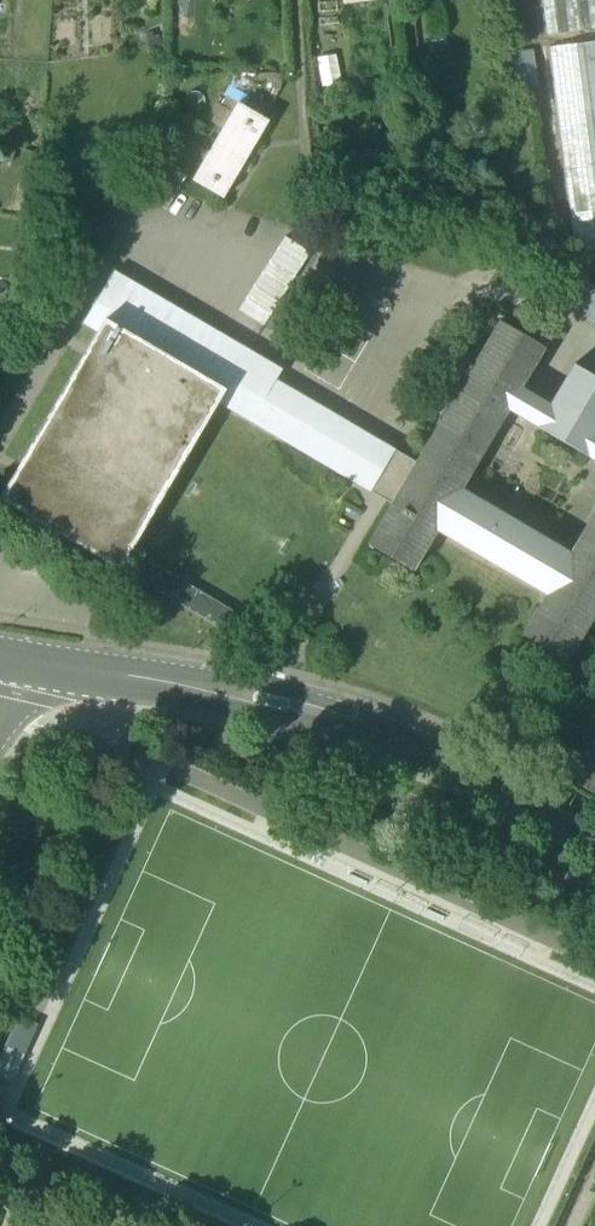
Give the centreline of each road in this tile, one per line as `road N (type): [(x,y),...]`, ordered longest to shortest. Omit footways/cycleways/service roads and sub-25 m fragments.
road 1 (unclassified): [(594,831),(397,731),(192,684),(12,668)]

